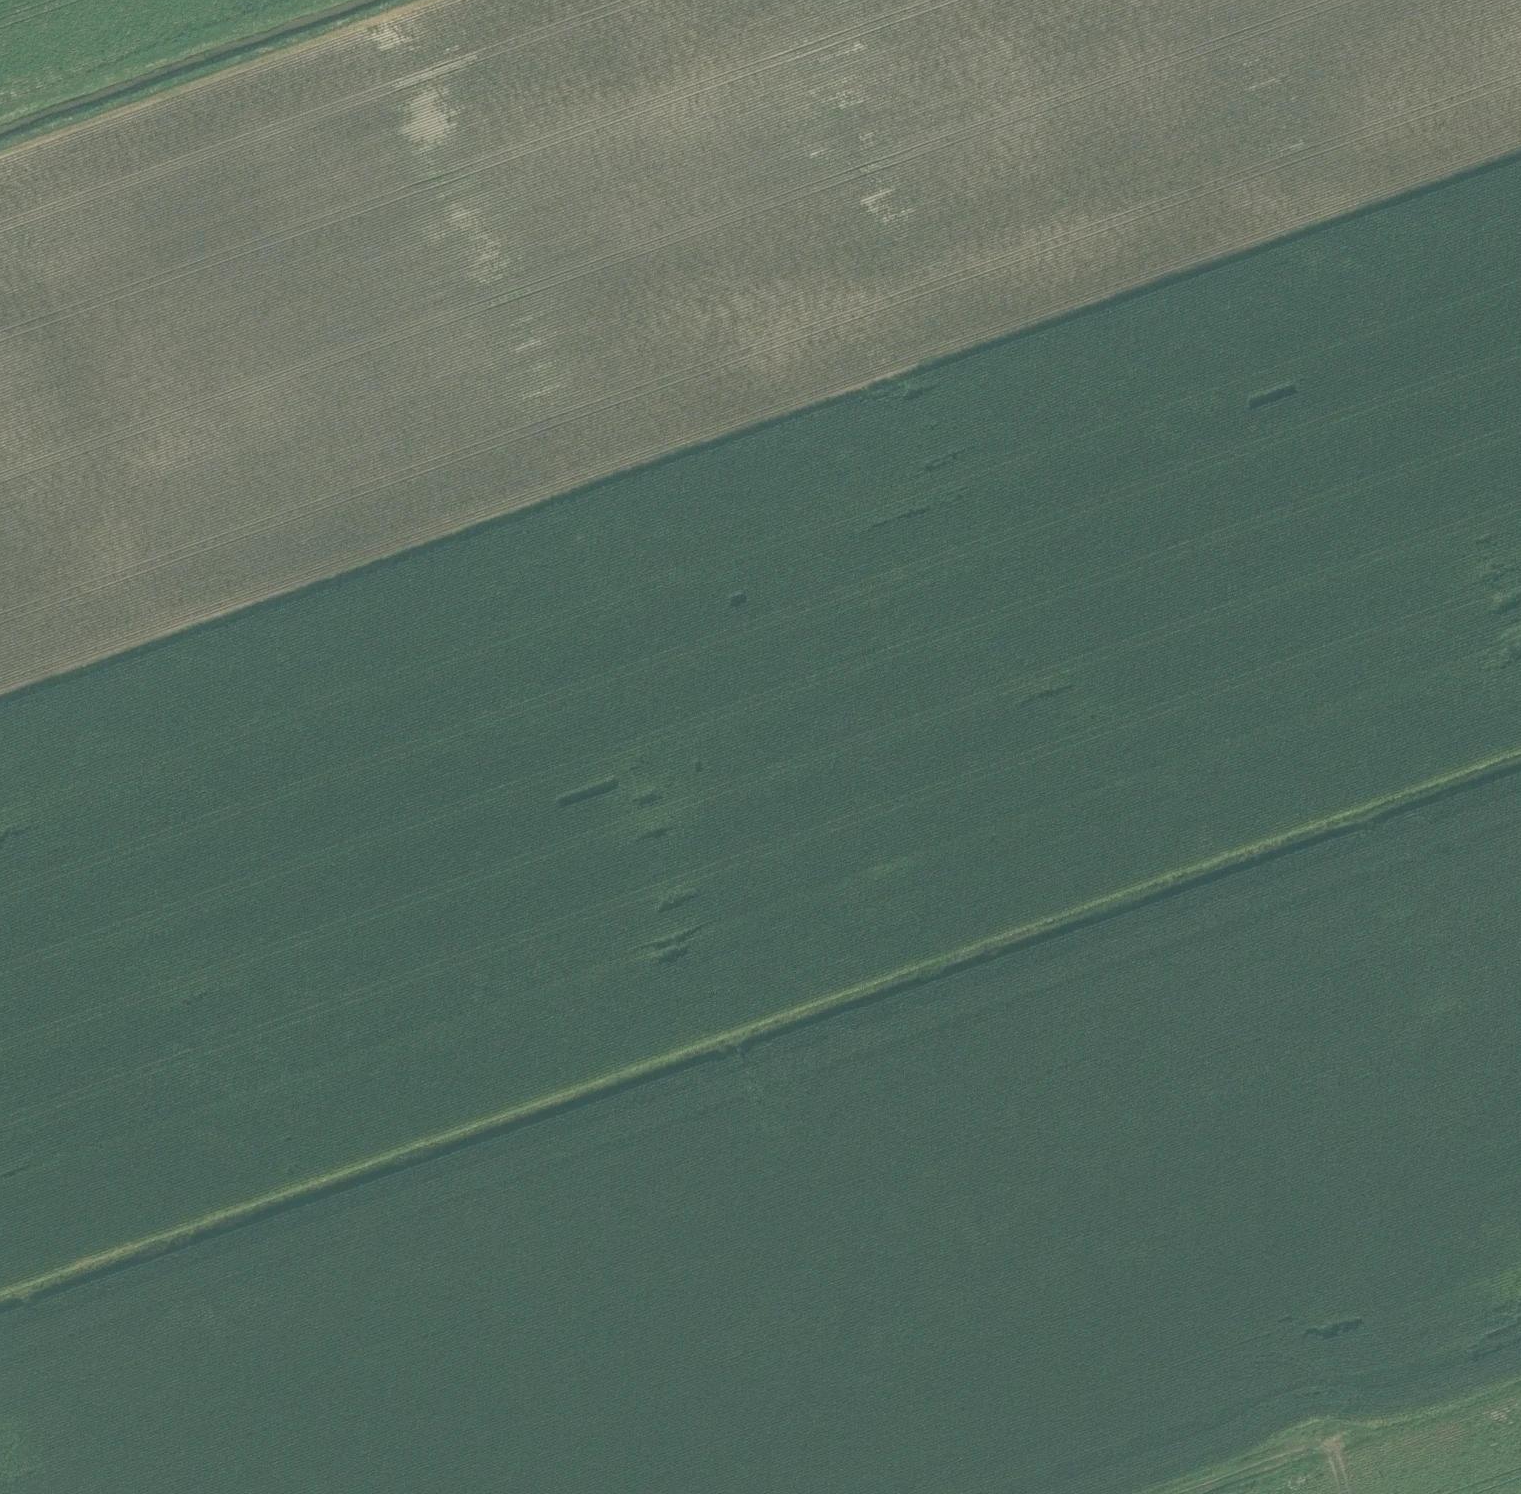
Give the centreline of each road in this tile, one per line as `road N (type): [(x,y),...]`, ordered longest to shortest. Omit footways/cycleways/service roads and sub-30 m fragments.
road 1 (track): [(1329,1446),(1197,1493)]

